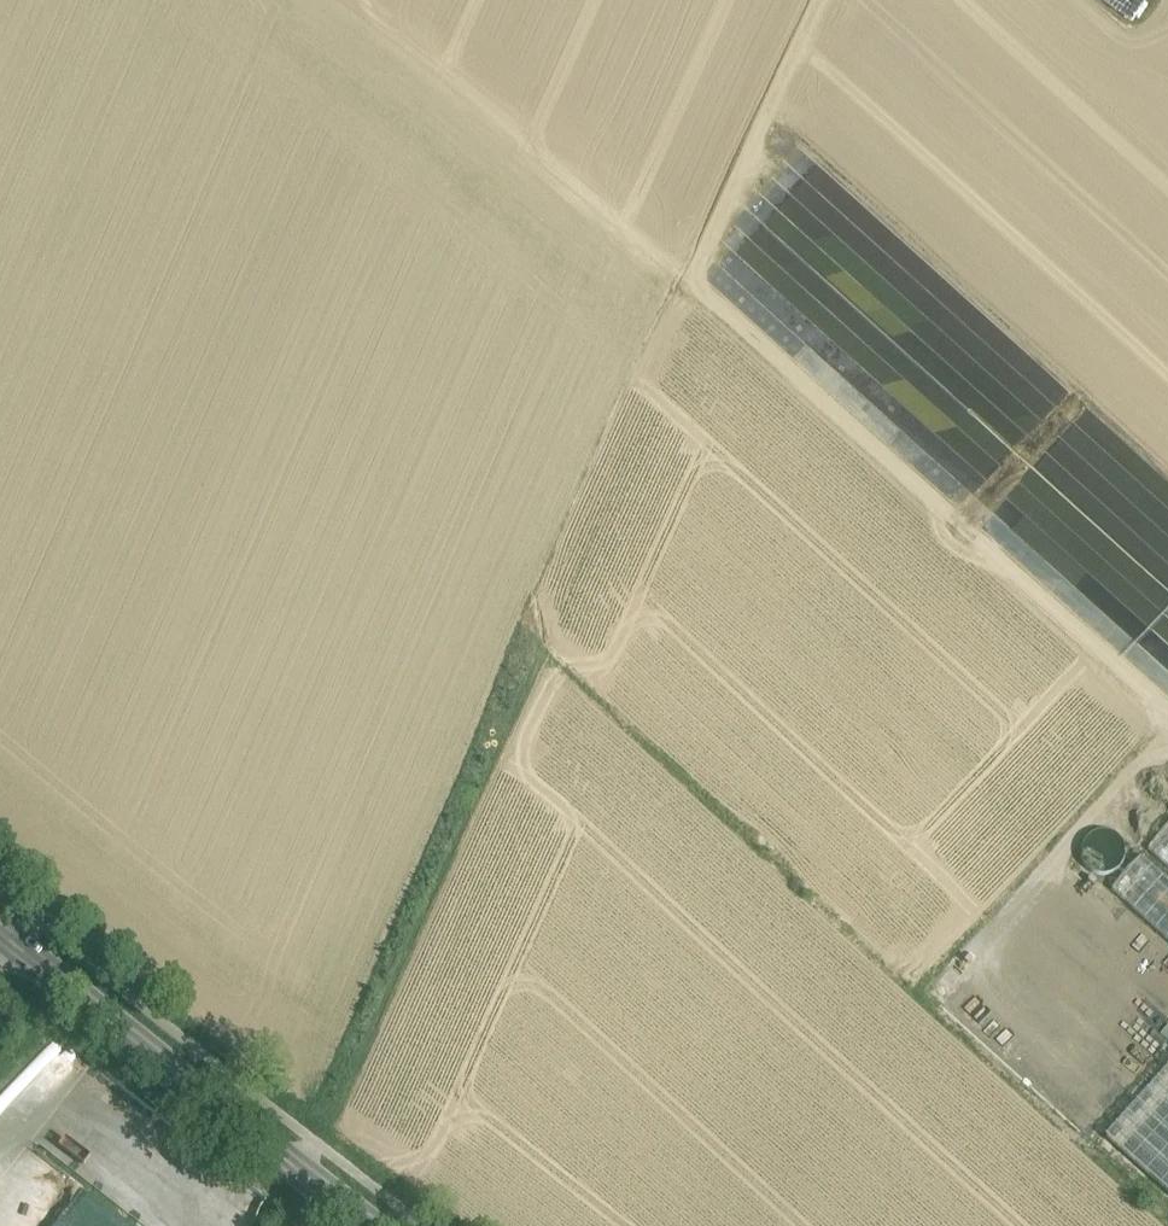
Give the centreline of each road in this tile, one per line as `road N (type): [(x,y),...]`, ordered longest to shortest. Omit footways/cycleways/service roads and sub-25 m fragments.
road 1 (secondary): [(372,1225),(0,933)]

